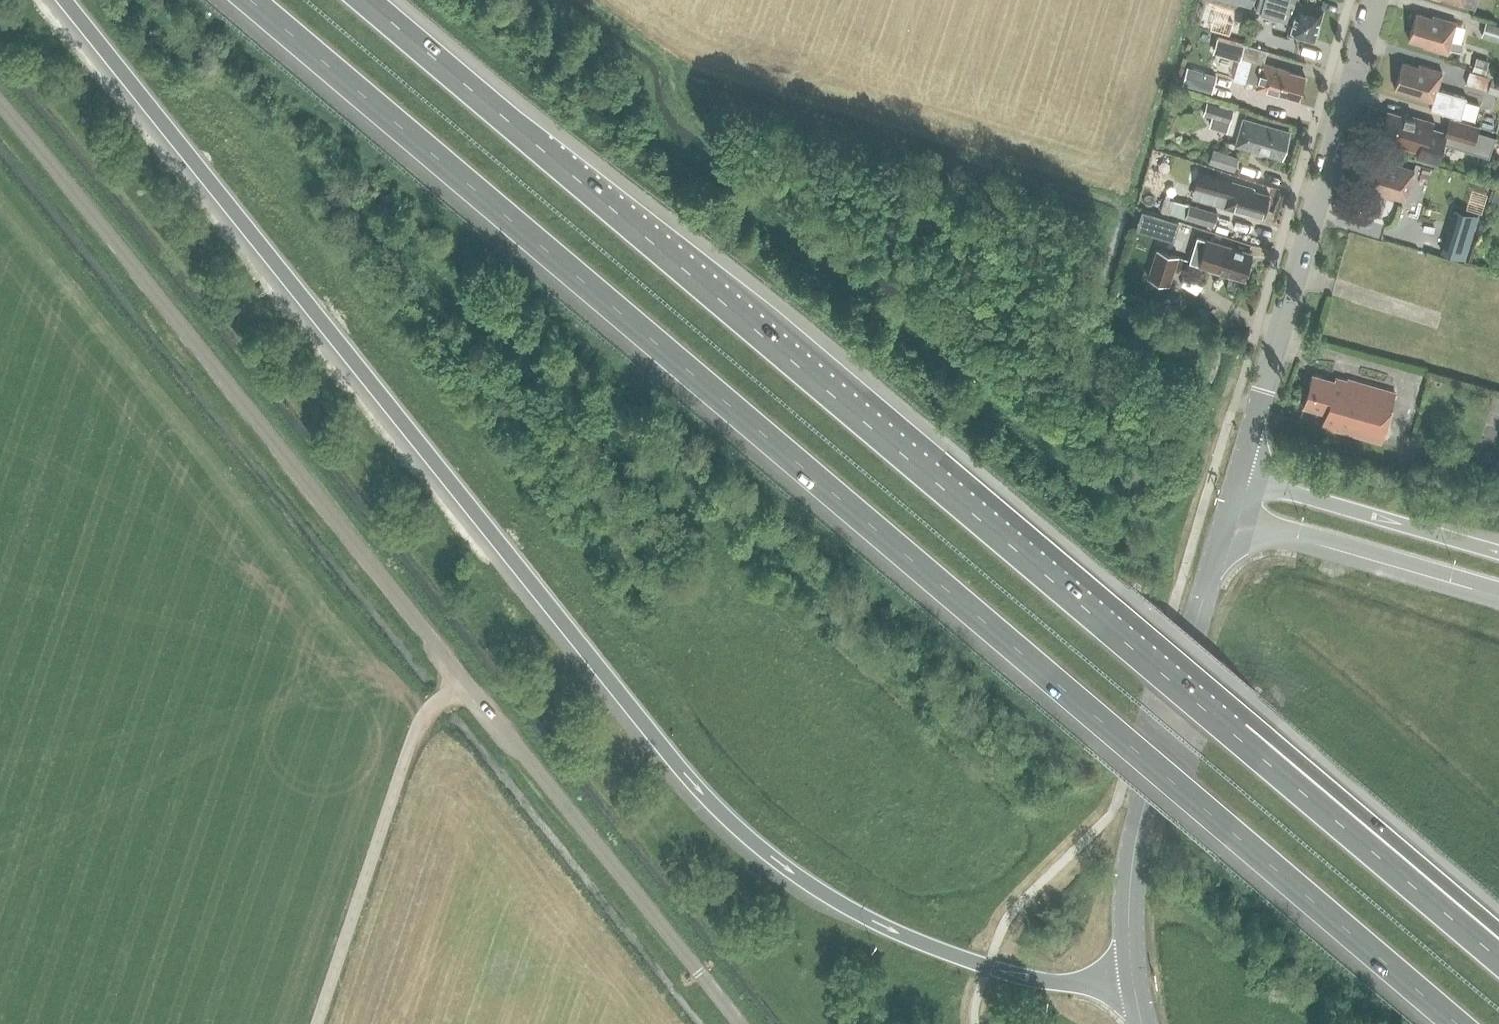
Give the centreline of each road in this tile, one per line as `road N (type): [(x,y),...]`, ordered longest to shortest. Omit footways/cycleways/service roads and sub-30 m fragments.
road 1 (motorway): [(250,0),(1451,1023)]
road 2 (motorway): [(65,0),(686,776),(748,837),(827,895),(987,968),(1035,980),(1133,981)]
road 3 (motorway): [(1447,916),(362,0)]
road 4 (unclassified): [(738,1023),(128,265),(0,120)]
road 5 (secondary): [(1238,477),(1375,0)]
road 6 (primary): [(1133,981),(1134,822),(1226,515)]
road 7 (motorway): [(1226,515),(1498,596)]
road 8 (motorway): [(1498,554),(1238,477)]

